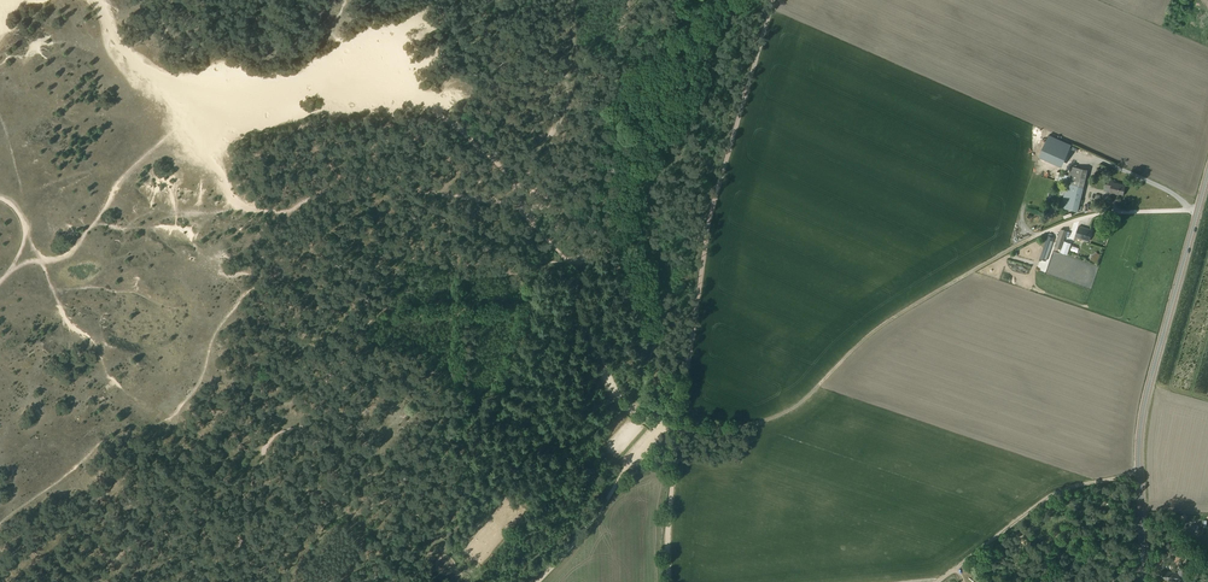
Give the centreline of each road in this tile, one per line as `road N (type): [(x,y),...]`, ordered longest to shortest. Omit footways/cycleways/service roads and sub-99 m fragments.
road 1 (track): [(1198,211),(1109,213),(1035,236),(883,323),(786,413),(758,425),(679,428)]
road 2 (track): [(558,252),(513,181),(434,105),(367,93),(311,91),(231,103),(186,93)]
road 3 (track): [(680,420),(712,211),(775,0)]
road 4 (tertiary): [(1141,581),(1140,433),(1207,175)]
road 5 (track): [(12,269),(70,252),(125,174),(210,101)]
road 6 (track): [(520,198),(571,98),(575,0)]
road 7 (track): [(958,568),(1061,493),(1139,470)]
road 8 (track): [(659,428),(540,581)]
road 9 (track): [(670,581),(679,428)]
road 10 (track): [(580,311),(617,400),(659,428)]
road 11 (track): [(101,0),(130,58),(186,93)]

